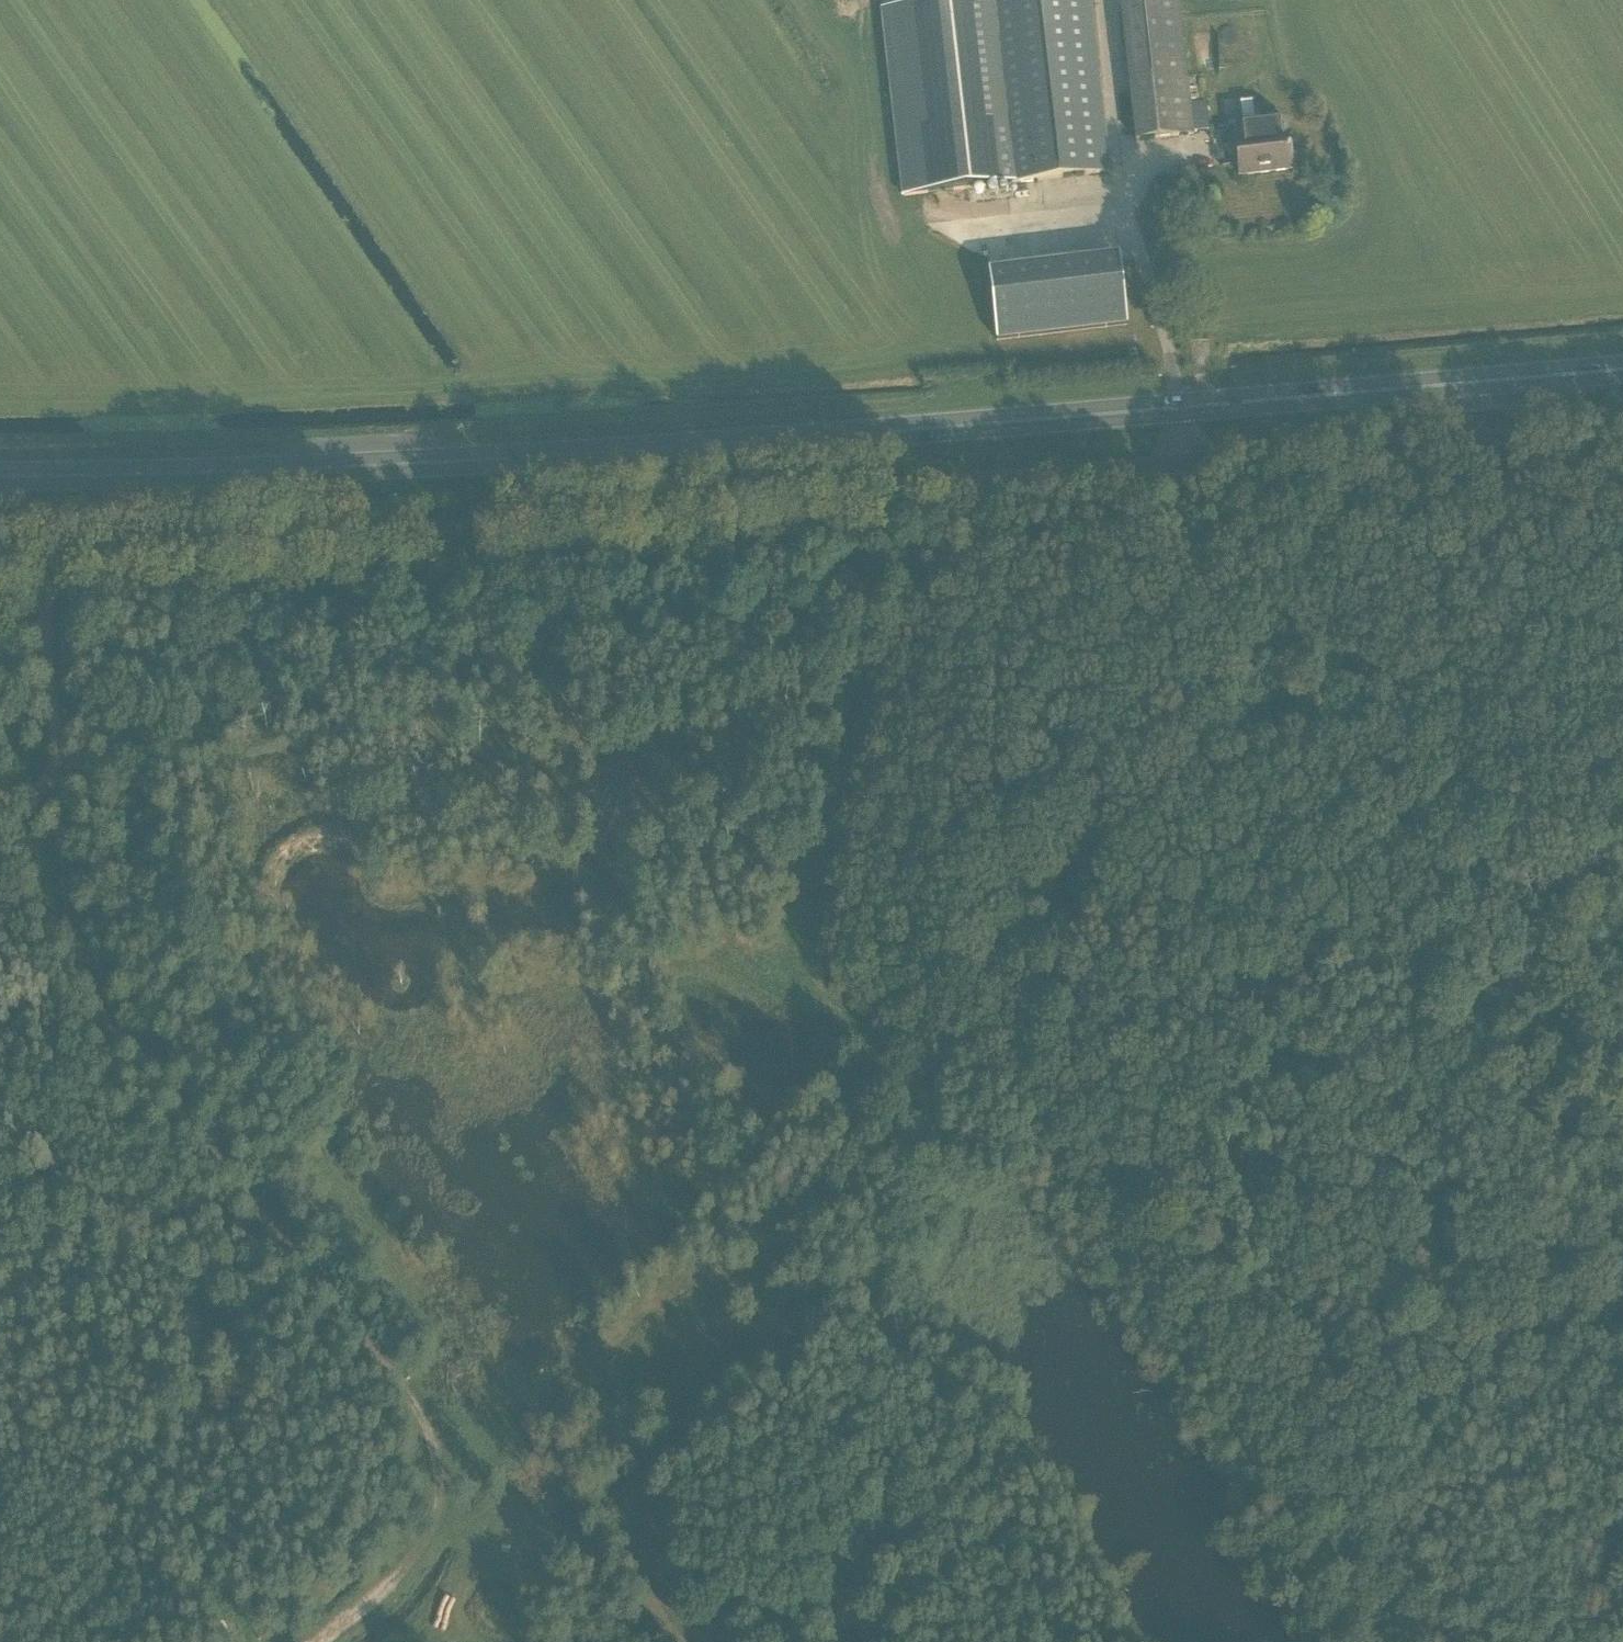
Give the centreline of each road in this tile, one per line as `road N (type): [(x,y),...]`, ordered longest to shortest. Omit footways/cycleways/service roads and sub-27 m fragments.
road 1 (unclassified): [(0,572),(1622,424)]
road 2 (trunk): [(1177,408),(502,460),(0,477)]
road 3 (track): [(59,793),(72,904),(101,1014),(141,1081),(432,1425),(440,1449),(443,1489),(430,1537),(396,1580),(324,1641)]
road 4 (track): [(1169,464),(1185,565),(1202,611),(1348,807),(1541,950),(1622,1027)]
road 5 (track): [(892,491),(894,544),(857,661),(852,769),(794,981),(850,1014)]
road 6 (trunk): [(1177,408),(1622,370)]
road 7 (track): [(41,569),(59,793),(0,799)]

